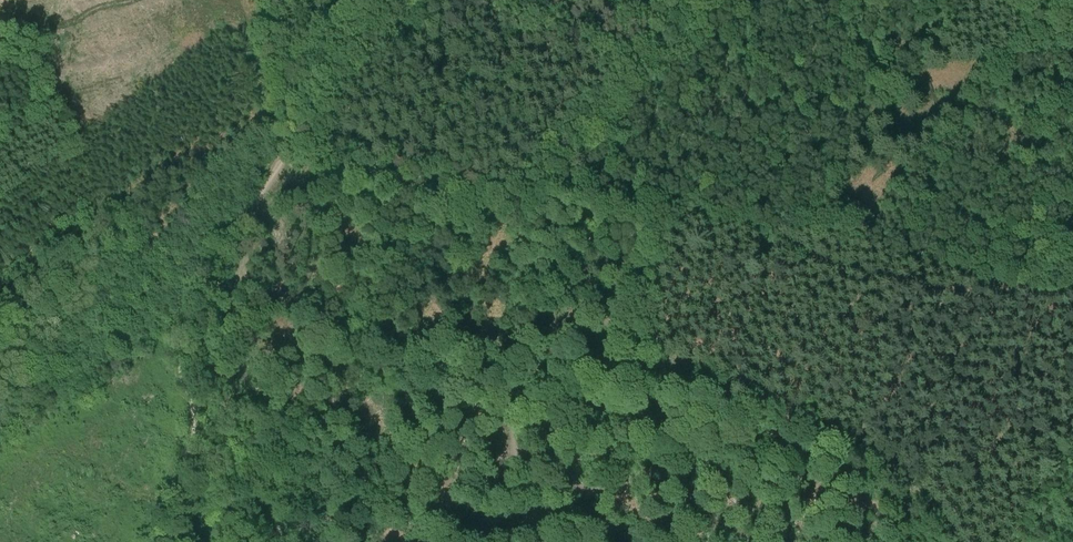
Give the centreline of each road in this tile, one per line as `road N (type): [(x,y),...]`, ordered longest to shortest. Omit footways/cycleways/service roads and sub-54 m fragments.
road 1 (track): [(480,0),(522,86),(587,172),(842,271),(941,291),(1013,294)]
road 2 (track): [(166,541),(194,425),(191,349),(274,173),(380,0)]
road 3 (track): [(238,244),(250,271),(288,303),(366,344),(510,400),(522,472),(559,541)]

